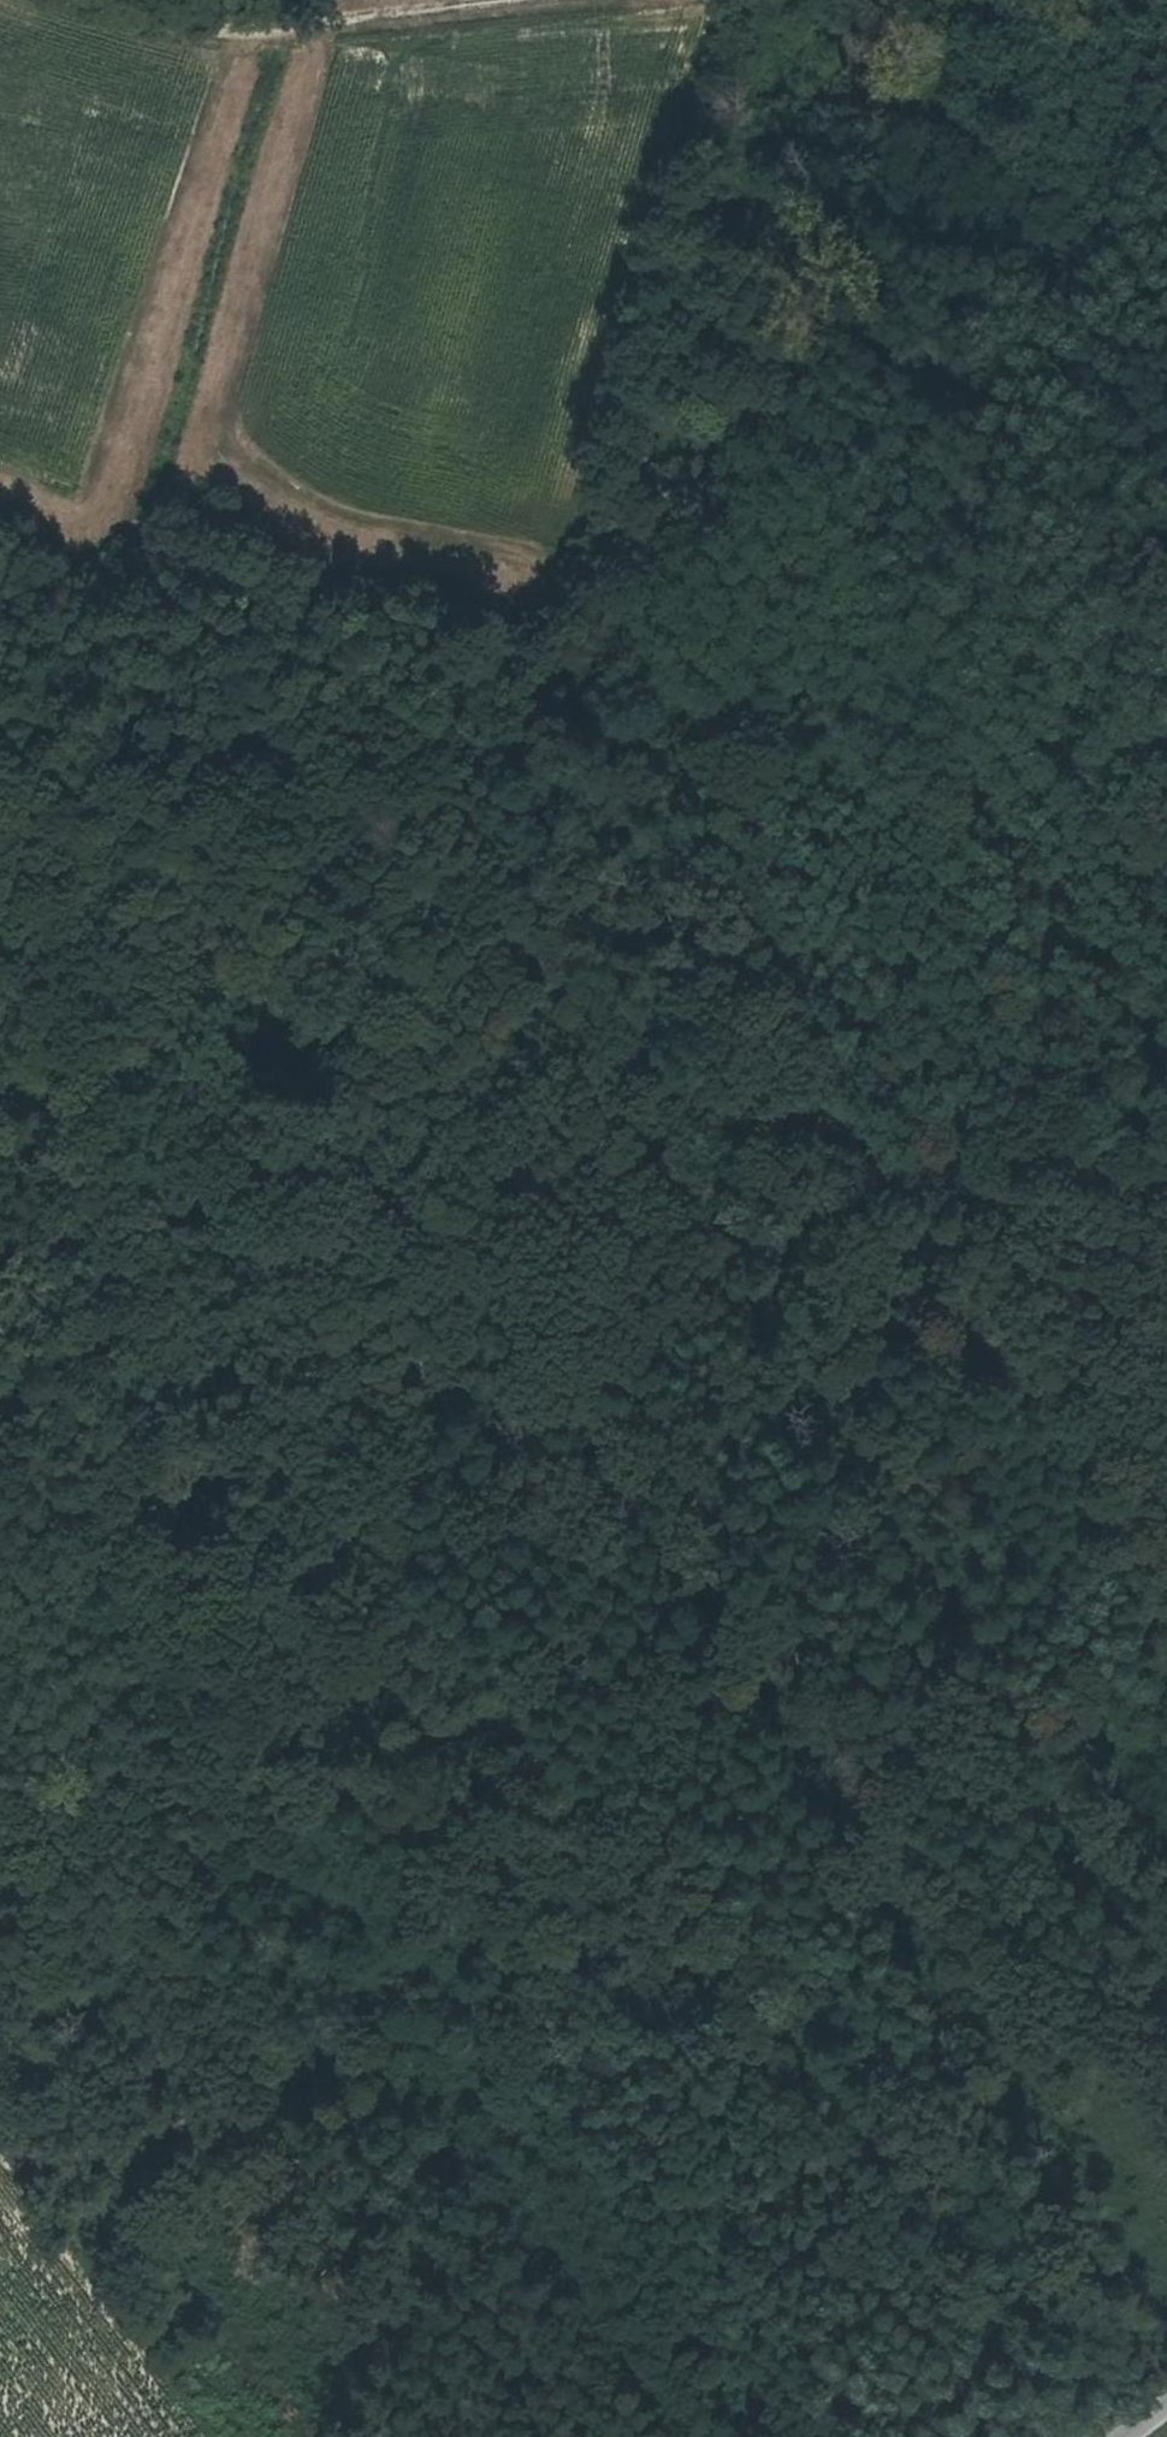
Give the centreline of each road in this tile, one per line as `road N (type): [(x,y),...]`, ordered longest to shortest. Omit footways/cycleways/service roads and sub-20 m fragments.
road 1 (track): [(141,0),(235,21),(476,0)]

